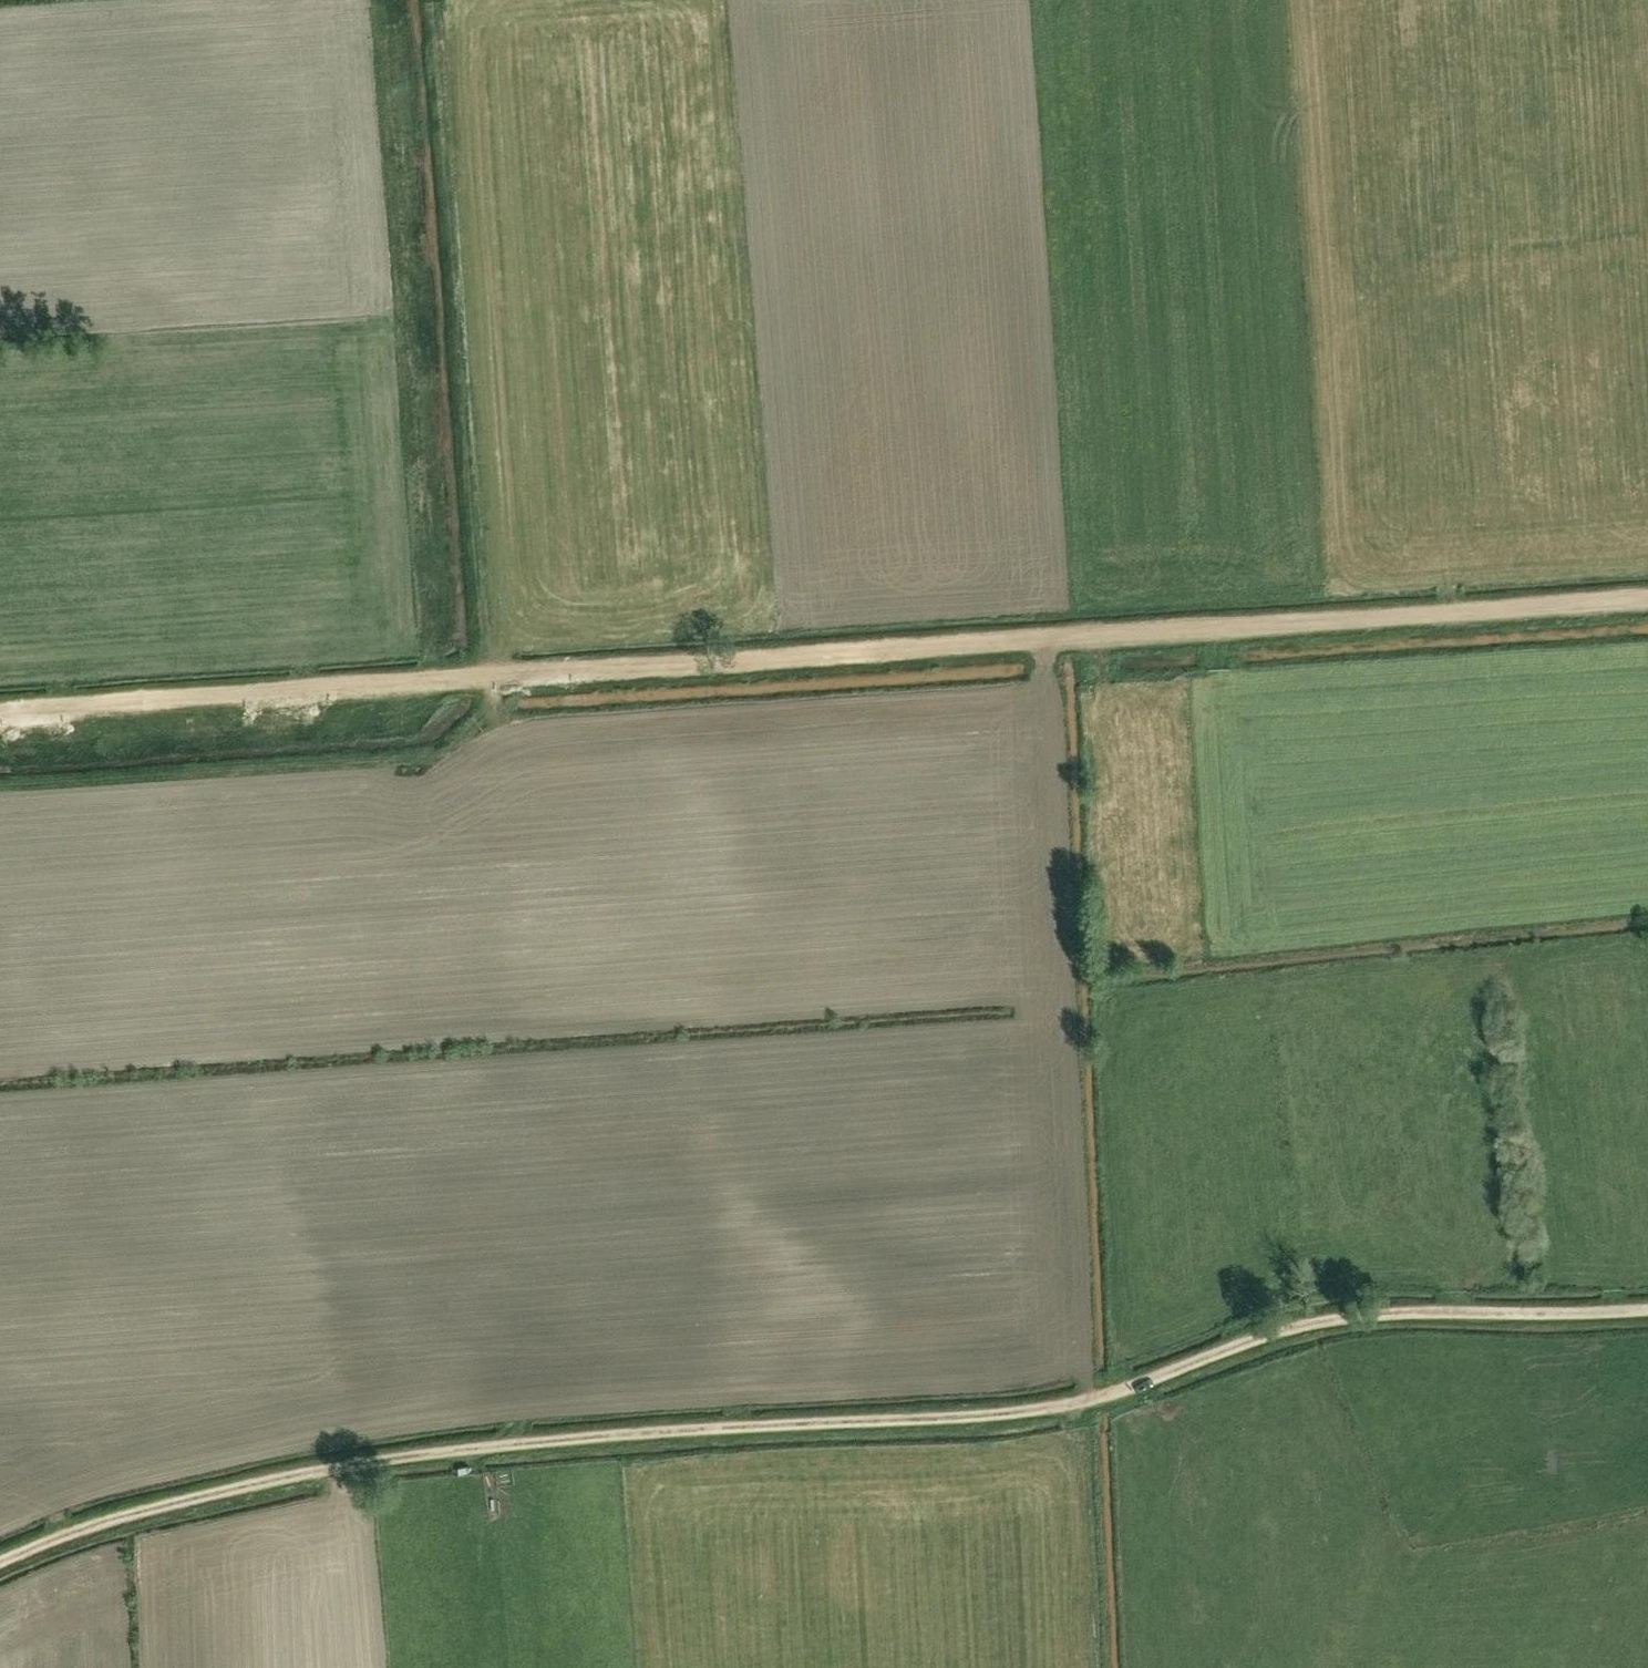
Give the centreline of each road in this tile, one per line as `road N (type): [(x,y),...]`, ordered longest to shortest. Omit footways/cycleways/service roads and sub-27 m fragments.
road 1 (track): [(1647,1310),(1347,1316),(1047,1404),(964,1417),(673,1426),(301,1471),(48,1539),(0,1562)]
road 2 (track): [(1647,598),(0,715)]

